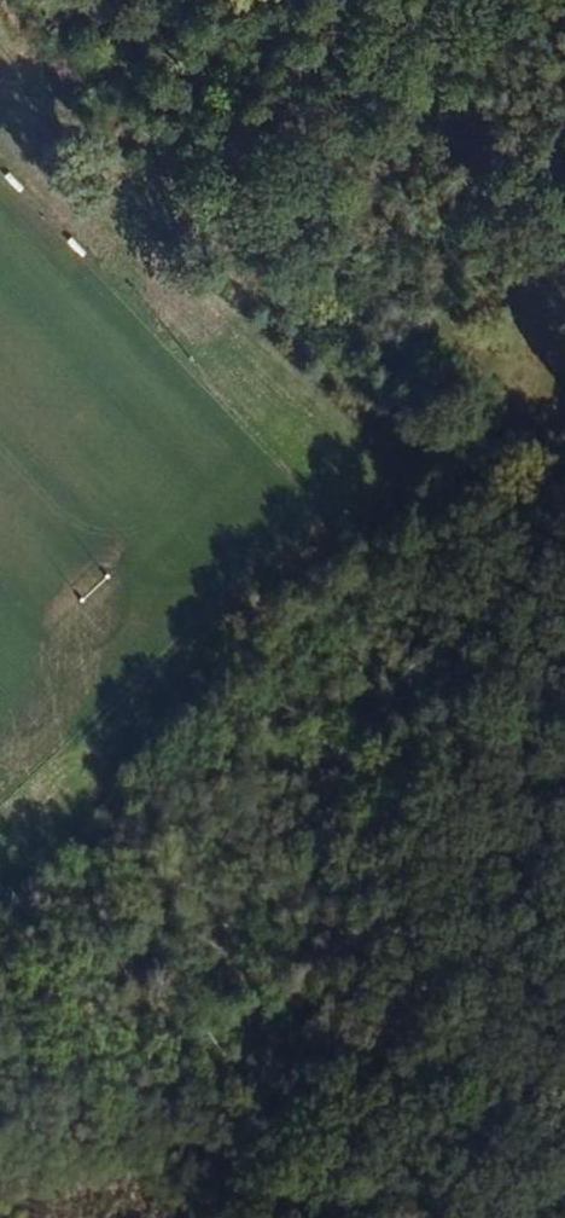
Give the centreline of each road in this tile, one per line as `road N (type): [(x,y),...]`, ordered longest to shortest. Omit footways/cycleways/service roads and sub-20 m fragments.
road 1 (track): [(26,102),(340,337),(564,526)]

